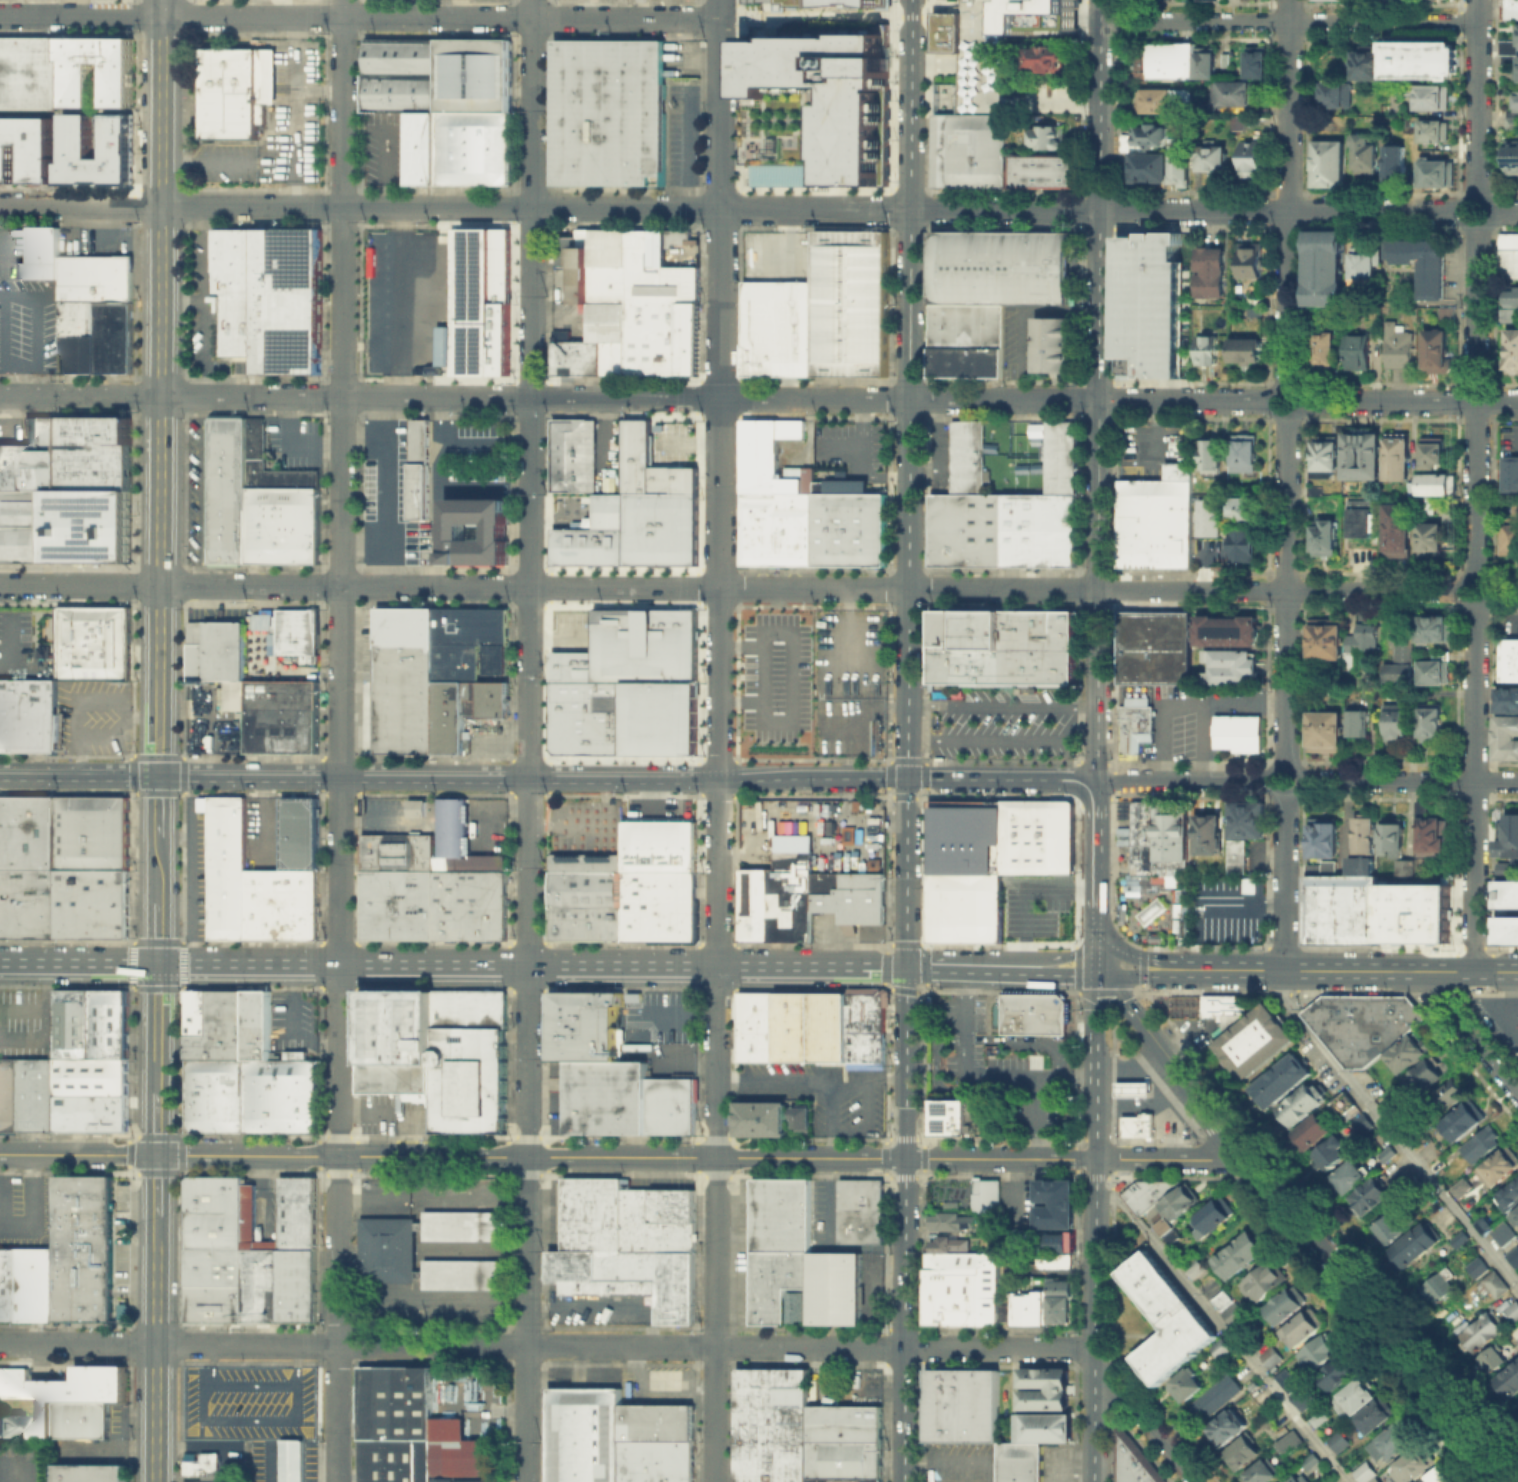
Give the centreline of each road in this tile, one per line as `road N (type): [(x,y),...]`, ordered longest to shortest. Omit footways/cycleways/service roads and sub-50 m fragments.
road 1 (residential): [(533,0),(523,1481)]
road 2 (residential): [(344,0),(337,1481)]
road 3 (residential): [(720,0),(714,1481)]
road 4 (residential): [(0,584),(1095,589)]
road 5 (residential): [(0,1343),(1093,1349)]
road 6 (secondary): [(910,0),(906,966)]
road 7 (residential): [(160,395),(1099,400)]
road 8 (residential): [(161,206),(1098,210)]
road 9 (secondary): [(1095,780),(158,777)]
road 10 (residential): [(0,15),(720,18)]
road 11 (tertiary): [(526,1156),(1094,1159)]
road 12 (secondary): [(157,963),(716,965)]
road 13 (tertiary): [(0,1154),(526,1156)]
road 14 (secondary): [(906,966),(904,1481)]
road 15 (secondary): [(1099,400),(1099,0)]
road 16 (residential): [(1290,0),(1286,386)]
road 17 (tertiary): [(160,395),(158,777)]
road 18 (secondary): [(1095,780),(1099,400)]
road 19 (residential): [(1099,21),(1478,22)]
road 20 (residential): [(1095,589),(1462,591)]
road 21 (residential): [(1475,606),(1473,971)]
road 22 (residential): [(1098,210),(1462,212)]
road 23 (residential): [(1284,1203),(1506,1481)]
road 24 (residential): [(1286,413),(1286,767)]
road 25 (residential): [(1477,228),(1476,577)]
road 26 (secondary): [(1517,971),(1183,969)]
road 27 (secondary): [(1093,1481),(1094,1159)]
road 28 (tertiary): [(156,1243),(155,1481)]
road 29 (residential): [(1299,780),(1517,780)]
road 30 (residential): [(1301,400),(1517,402)]
road 31 (tertiary): [(162,0),(161,206)]
road 32 (residential): [(1478,0),(1477,197)]
road 33 (secondary): [(716,965),(906,966)]
road 34 (tertiary): [(161,206),(160,395)]
road 35 (residential): [(1095,780),(1272,780)]
road 36 (residential): [(1285,795),(1285,969)]
road 37 (residential): [(1099,400),(1273,400)]
road 38 (tertiary): [(0,205),(161,206)]
road 39 (residential): [(0,395),(160,395)]
road 40 (secondary): [(158,777),(0,776)]
road 41 (secondary): [(0,962),(157,963)]
road 42 (residential): [(1284,1203),(1214,1101),(1187,1083)]
road 43 (residential): [(1187,1083),(1234,1160),(1284,1203)]
road 44 (residential): [(1436,971),(1441,999),(1517,1095)]
road 45 (residential): [(1094,975),(1187,1083)]
road 46 (residential): [(1094,1159),(1234,1160)]
road 47 (residential): [(1094,1390),(1126,1399),(1194,1481)]
road 48 (tertiary): [(157,963),(157,1093)]
road 49 (secondary): [(1096,904),(1095,780)]

